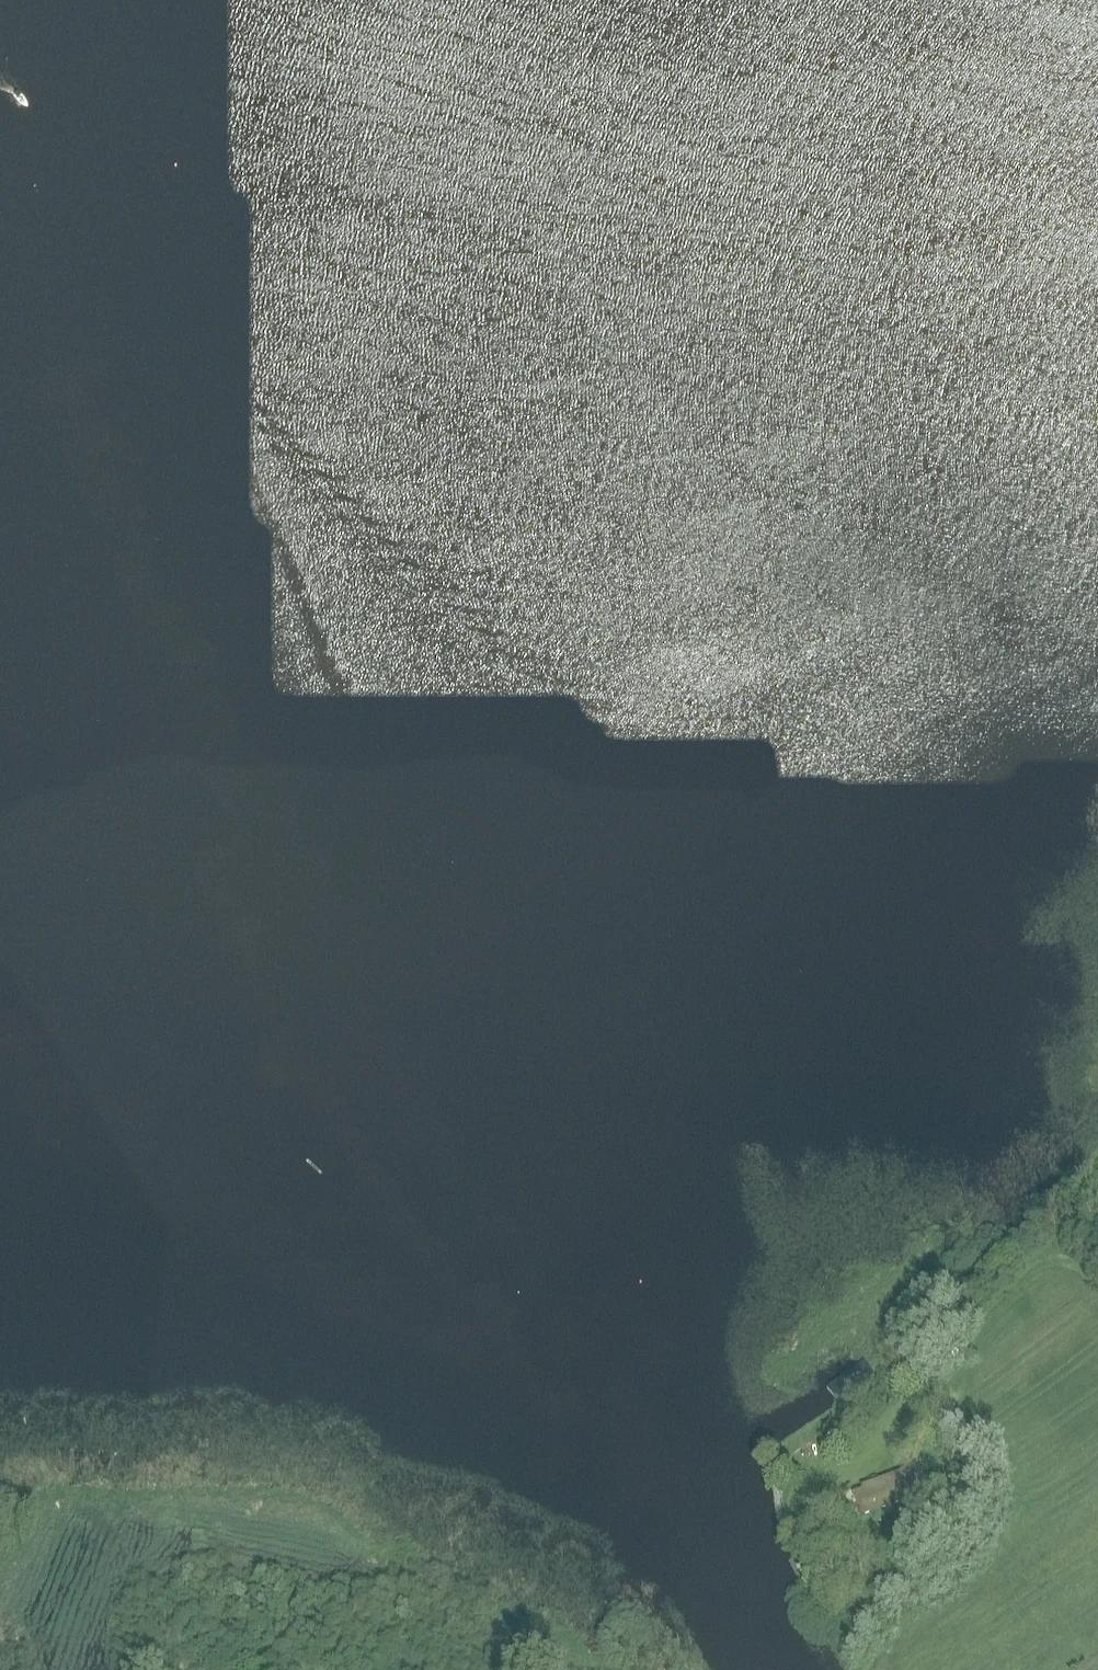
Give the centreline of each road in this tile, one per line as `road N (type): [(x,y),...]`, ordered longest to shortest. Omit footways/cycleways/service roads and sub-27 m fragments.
road 1 (track): [(1097,1260),(1056,1213),(948,1357),(930,1399)]

